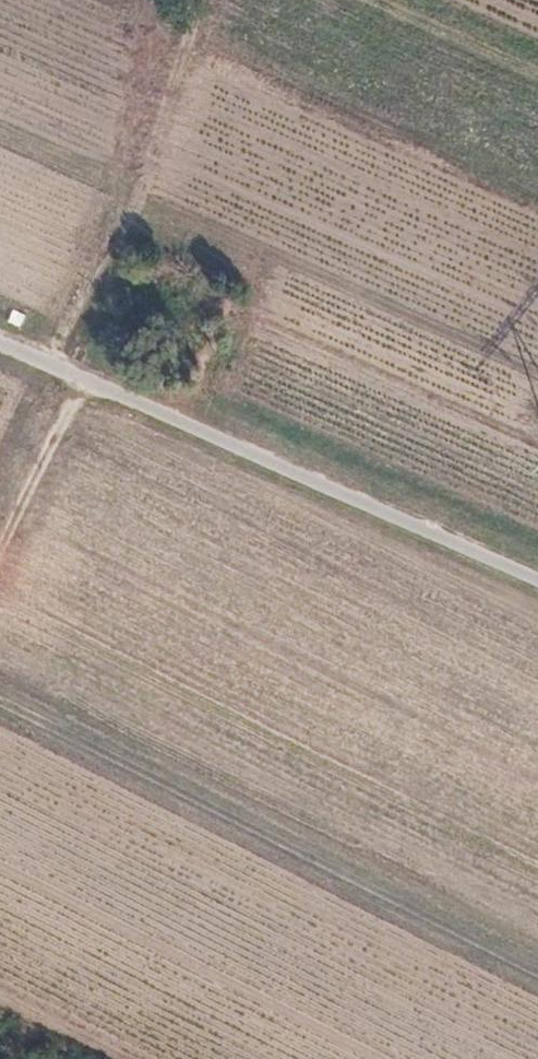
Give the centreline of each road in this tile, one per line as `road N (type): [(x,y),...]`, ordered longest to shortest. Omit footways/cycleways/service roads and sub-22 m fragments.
road 1 (track): [(537,967),(0,698)]
road 2 (track): [(0,343),(537,577)]
road 3 (track): [(56,367),(123,250),(199,0)]
road 4 (track): [(0,534),(83,380)]

